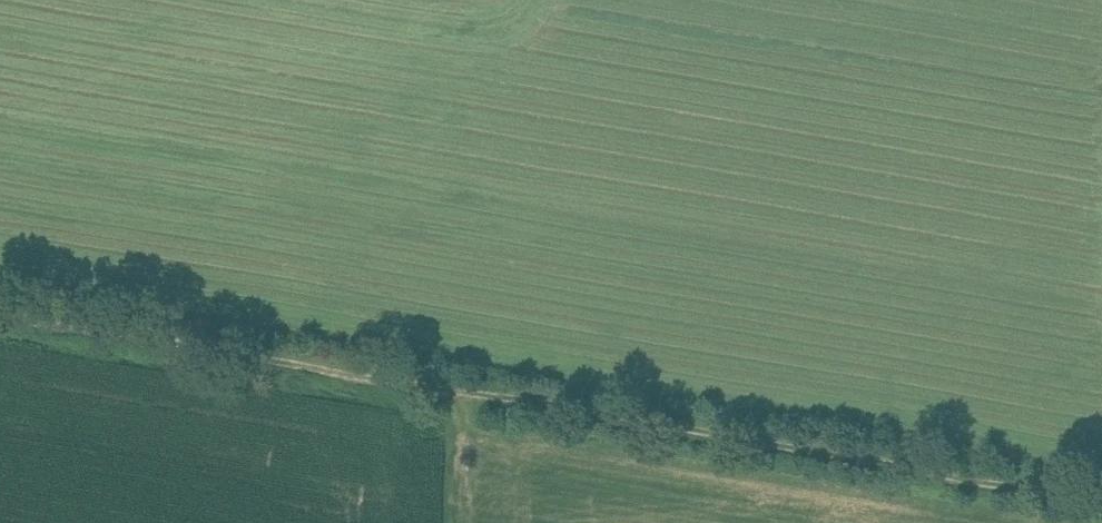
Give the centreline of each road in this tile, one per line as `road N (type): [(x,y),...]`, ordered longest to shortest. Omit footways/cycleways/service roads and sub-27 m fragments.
road 1 (track): [(1101,500),(0,315)]

